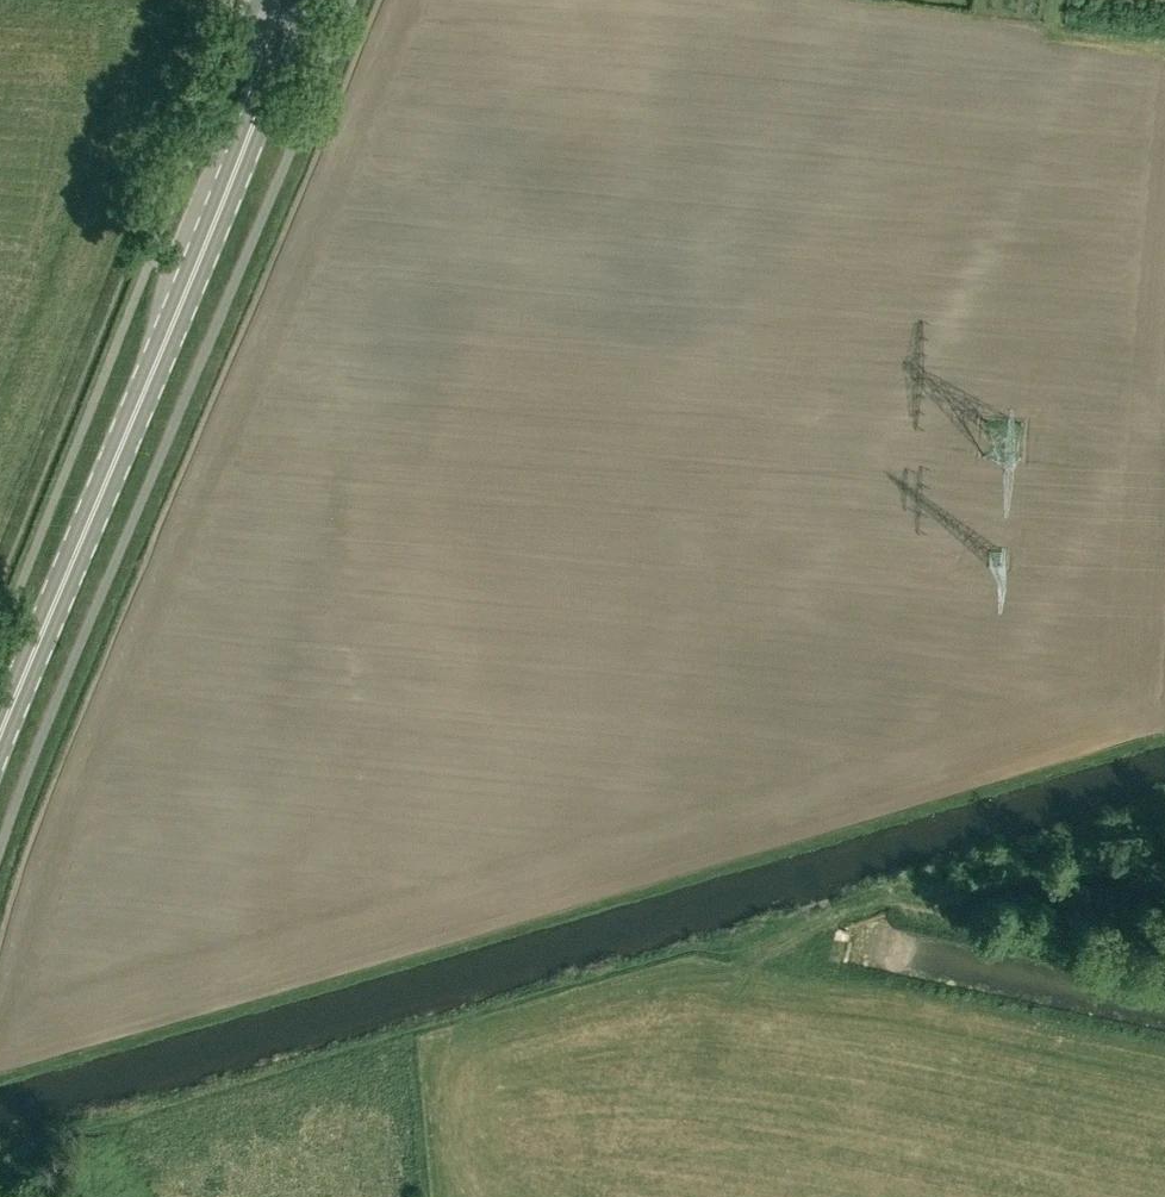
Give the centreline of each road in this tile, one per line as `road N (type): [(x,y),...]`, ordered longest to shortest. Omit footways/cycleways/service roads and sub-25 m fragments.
road 1 (secondary): [(0,736),(294,13)]

